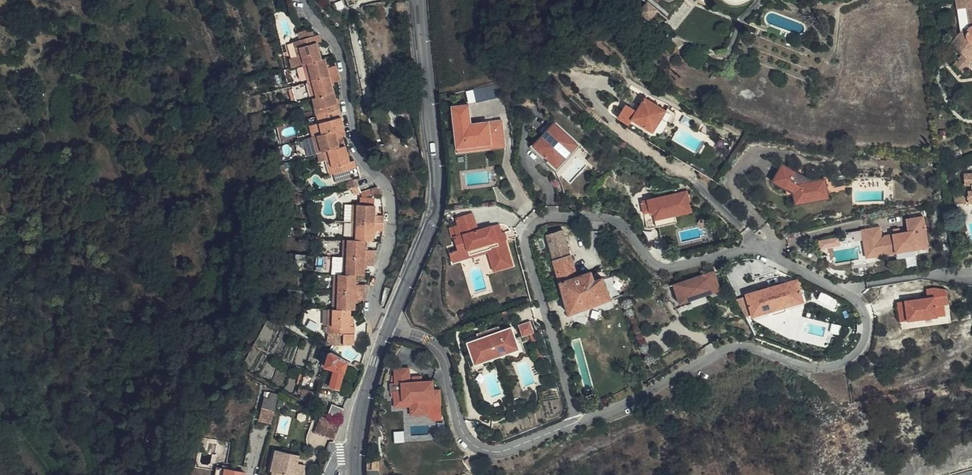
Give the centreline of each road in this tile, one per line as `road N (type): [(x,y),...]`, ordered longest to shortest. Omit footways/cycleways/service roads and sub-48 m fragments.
road 1 (residential): [(579,423),(720,351),(742,347),(810,367),(831,366),(860,349),(867,318),(847,292),(757,247),(665,266),(615,219),(545,218),(529,231),(527,246),(576,414)]
road 2 (residential): [(310,0),(344,66),(357,149),(393,191),(395,223),(374,300),(390,326)]
road 3 (residential): [(422,0),(438,182),(390,326)]
road 4 (residential): [(390,326),(440,350),(462,428),(476,445),(508,449),(579,423)]
road 5 (residential): [(390,326),(355,431),(356,474)]

